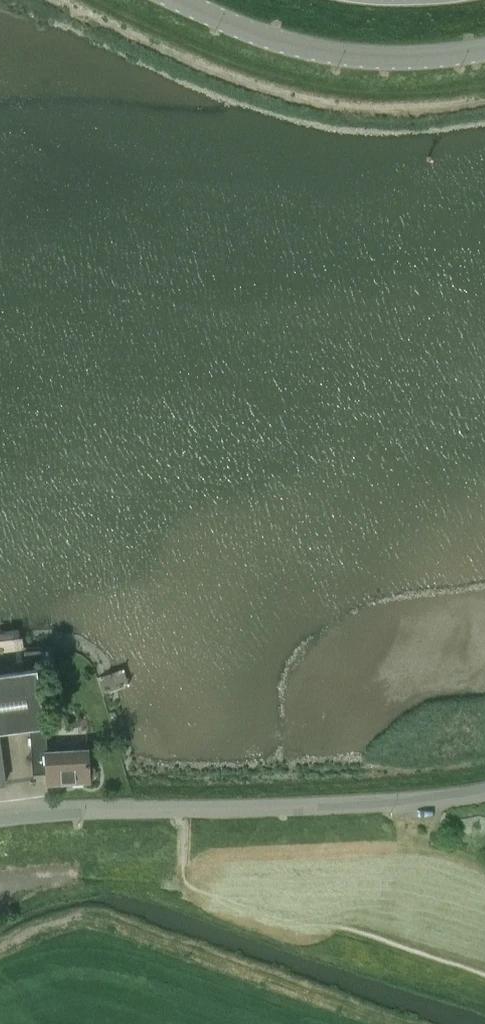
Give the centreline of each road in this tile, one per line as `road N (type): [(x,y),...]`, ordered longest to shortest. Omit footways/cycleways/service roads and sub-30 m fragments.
road 1 (unclassified): [(0,816),(370,804),(484,791)]
road 2 (tertiary): [(182,0),(297,46),(349,54),(484,49)]

